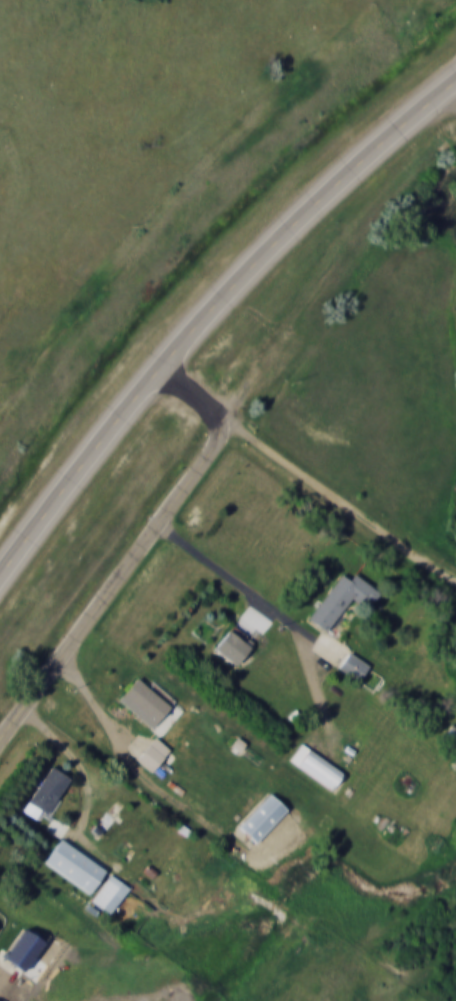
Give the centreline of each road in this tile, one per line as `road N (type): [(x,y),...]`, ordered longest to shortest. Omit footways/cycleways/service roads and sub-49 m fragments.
road 1 (primary): [(455,76),(381,139),(159,367)]
road 2 (residential): [(0,738),(218,444),(223,430),(213,408)]
road 3 (primary): [(159,367),(0,573)]

